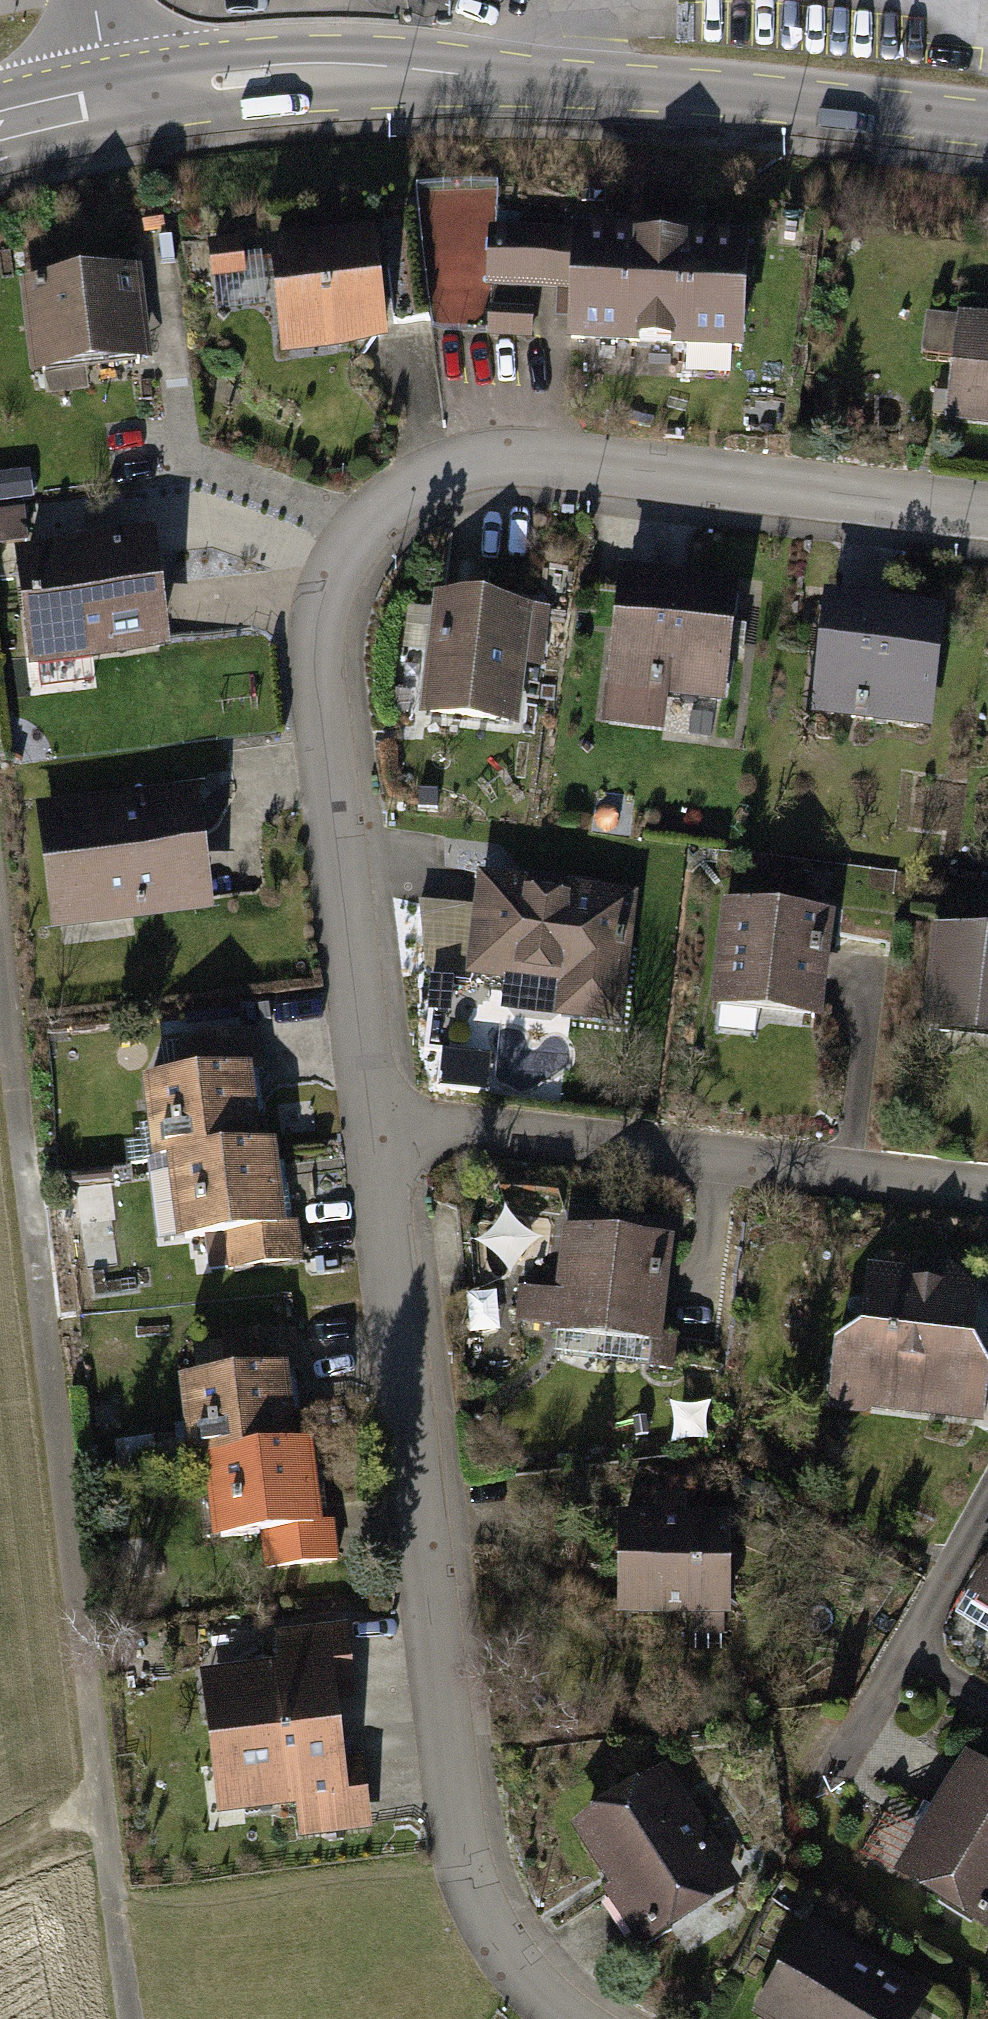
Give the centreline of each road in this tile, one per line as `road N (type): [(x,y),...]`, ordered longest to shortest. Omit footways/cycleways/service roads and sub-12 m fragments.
road 1 (residential): [(987,527),(499,473),(371,521),(327,662),(378,1125)]
road 2 (track): [(128,2018),(0,990)]
road 3 (residential): [(378,1125),(474,1859),(521,1974),(583,2018)]
road 4 (primary): [(987,127),(580,85),(315,73),(114,100)]
road 5 (residential): [(378,1125),(987,1200)]

